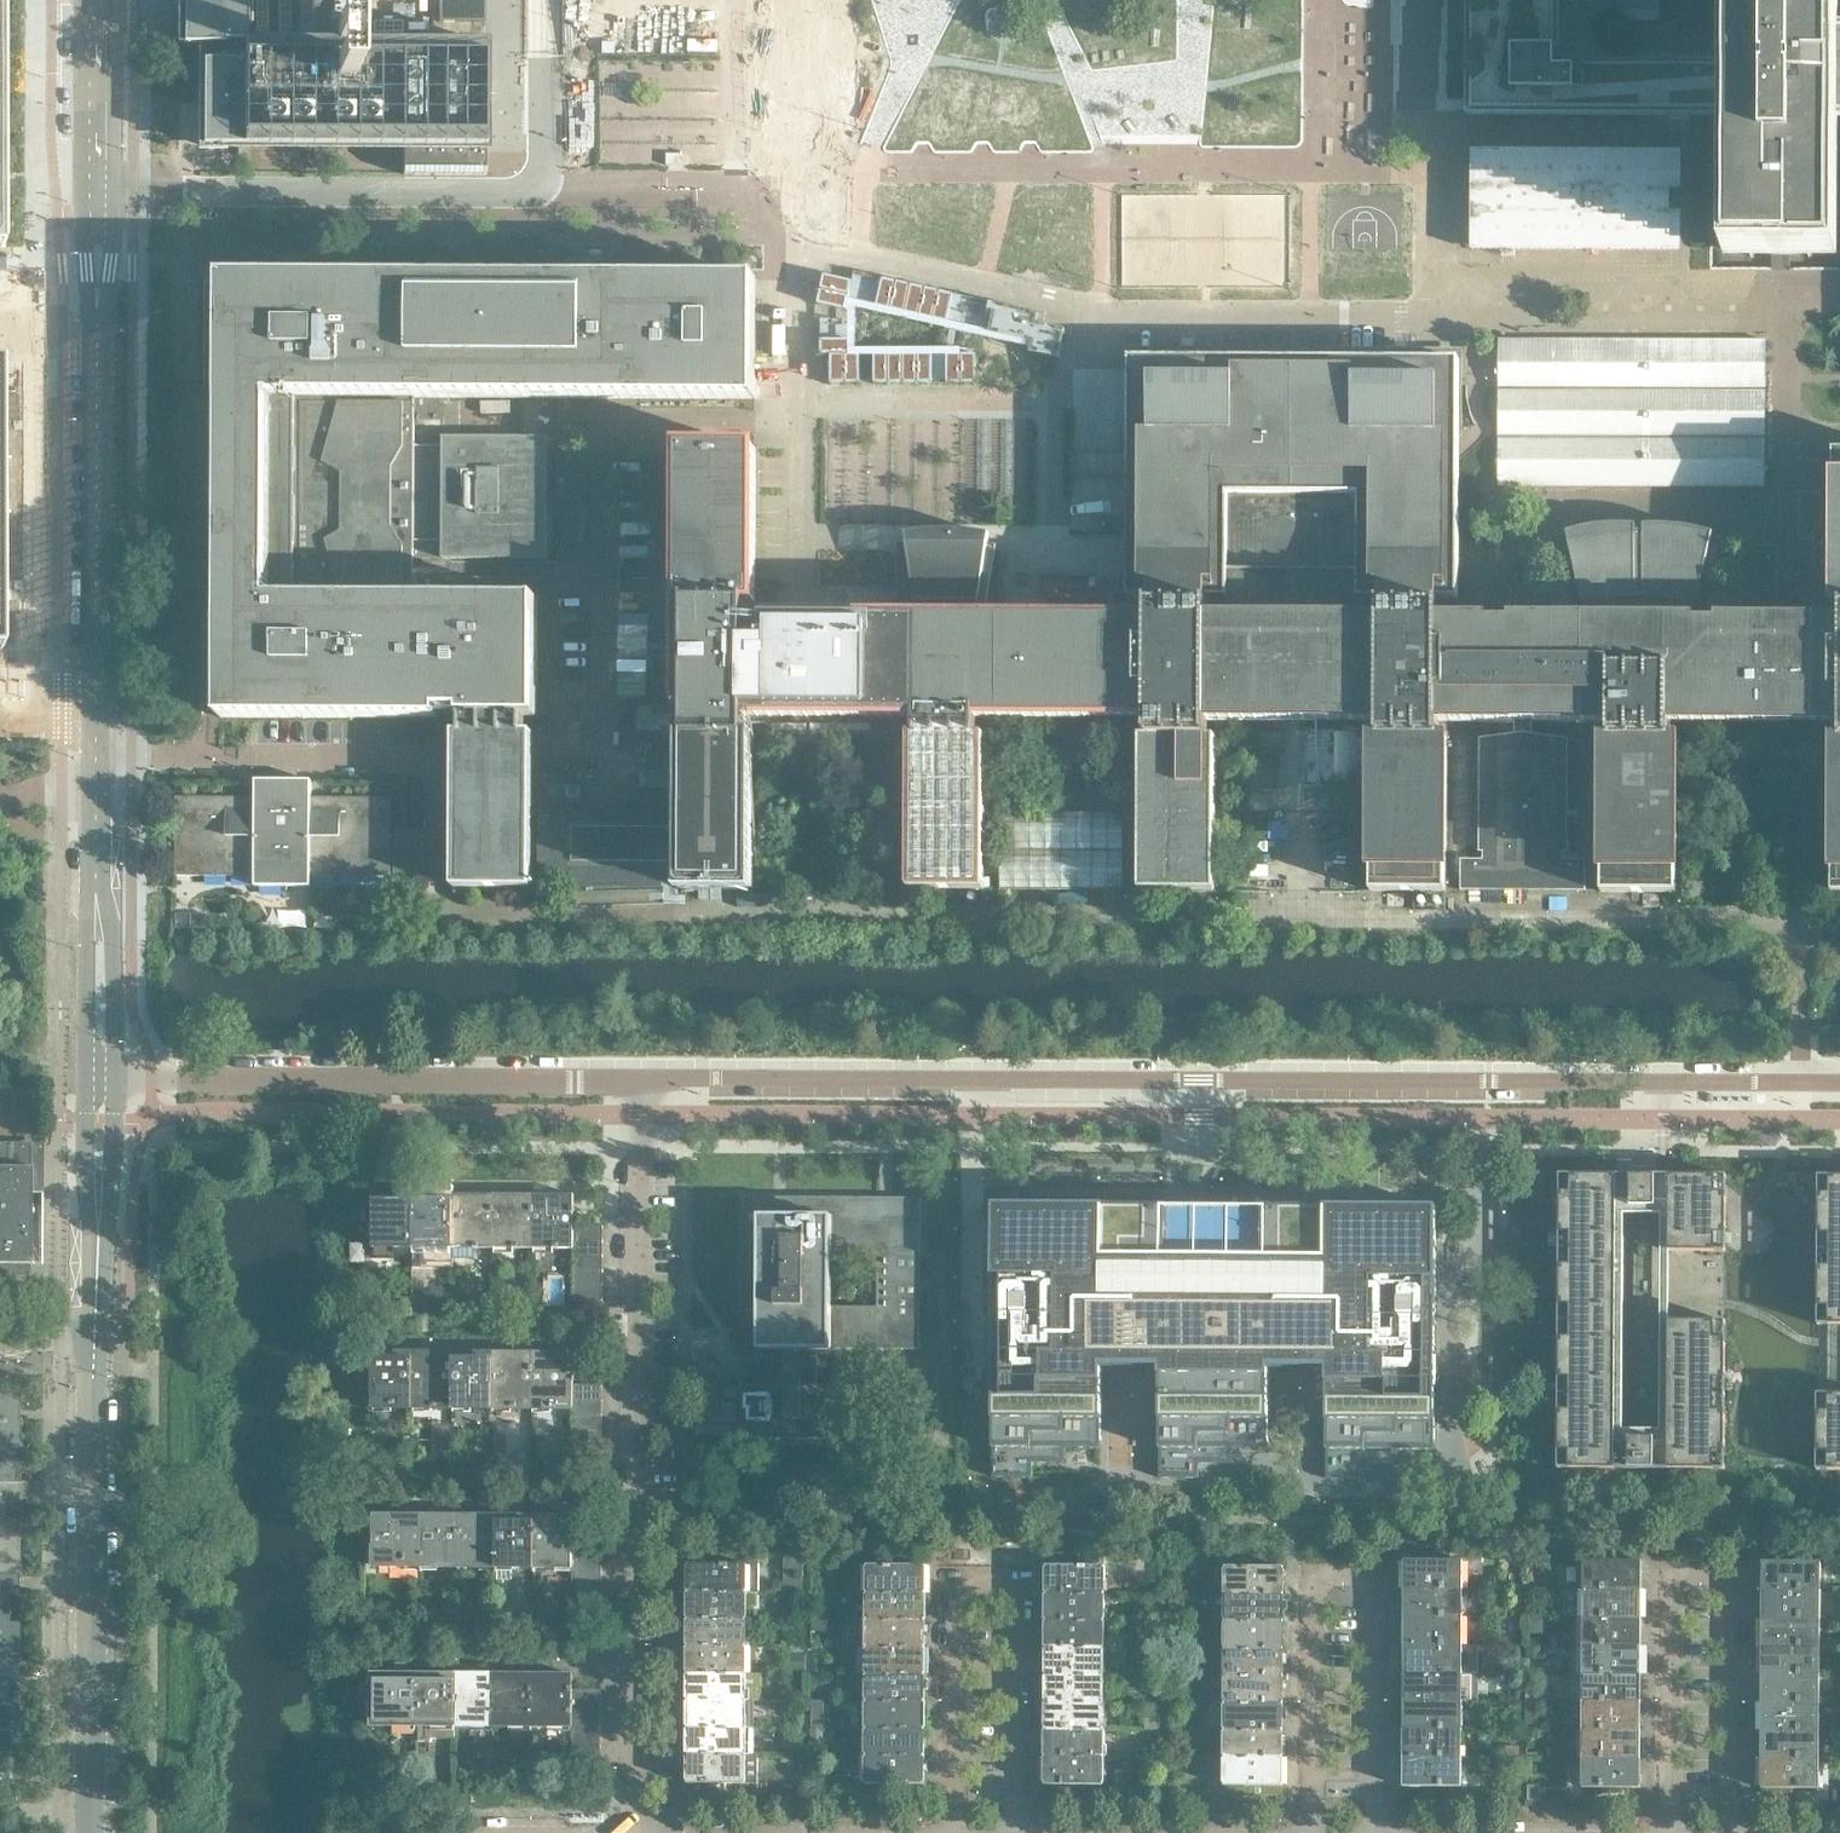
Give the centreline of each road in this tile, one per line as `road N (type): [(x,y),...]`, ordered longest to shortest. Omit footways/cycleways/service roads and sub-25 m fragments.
road 1 (unclassified): [(641,1079),(1839,1082)]
road 2 (tertiary): [(101,1080),(99,193)]
road 3 (residential): [(635,1832),(641,1079)]
road 4 (residential): [(1374,1832),(1373,1572),(1312,1572),(1313,1832)]
road 5 (residential): [(1736,1832),(1737,1576),(1670,1576),(1667,1832)]
road 6 (residential): [(1020,1832),(1023,1580),(956,1579),(955,1832)]
road 7 (unclassified): [(101,1080),(641,1079)]
road 8 (tertiary): [(97,1806),(100,1343)]
road 9 (tertiary): [(100,1343),(101,1080)]
road 10 (tertiary): [(97,0),(99,193)]

